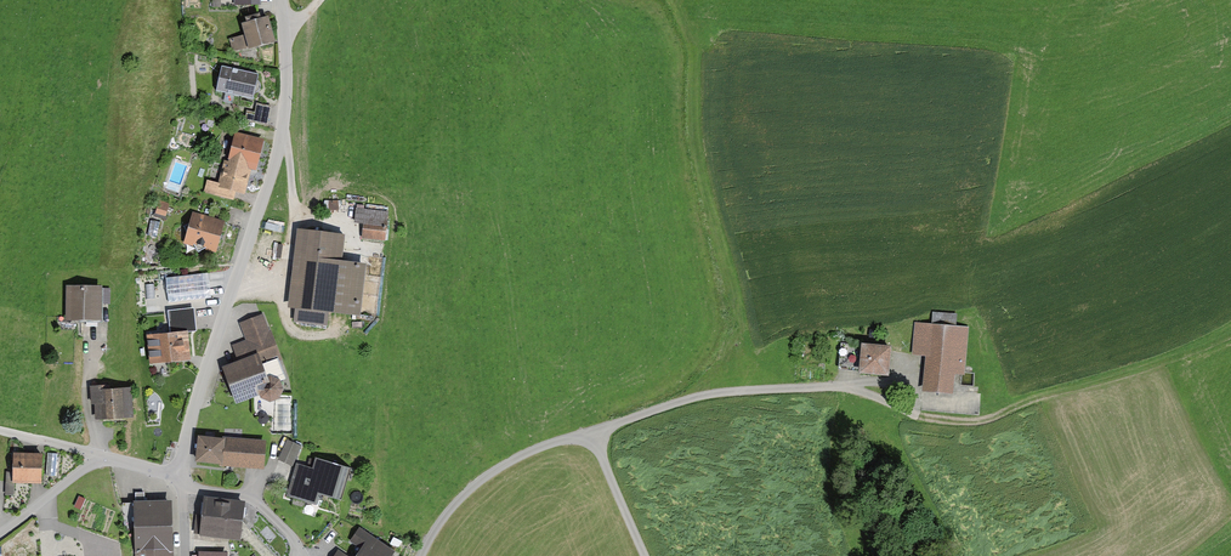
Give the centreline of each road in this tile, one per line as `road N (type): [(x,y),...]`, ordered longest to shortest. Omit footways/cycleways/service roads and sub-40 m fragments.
road 1 (unclassified): [(179,473),(279,150),(282,0)]
road 2 (residential): [(839,386),(694,397),(523,453),(473,485),(422,555)]
road 3 (track): [(918,416),(988,420),(1197,352)]
road 4 (track): [(285,112),(294,215),(284,278),(267,290),(232,293)]
road 5 (unclassified): [(106,456),(0,535)]

